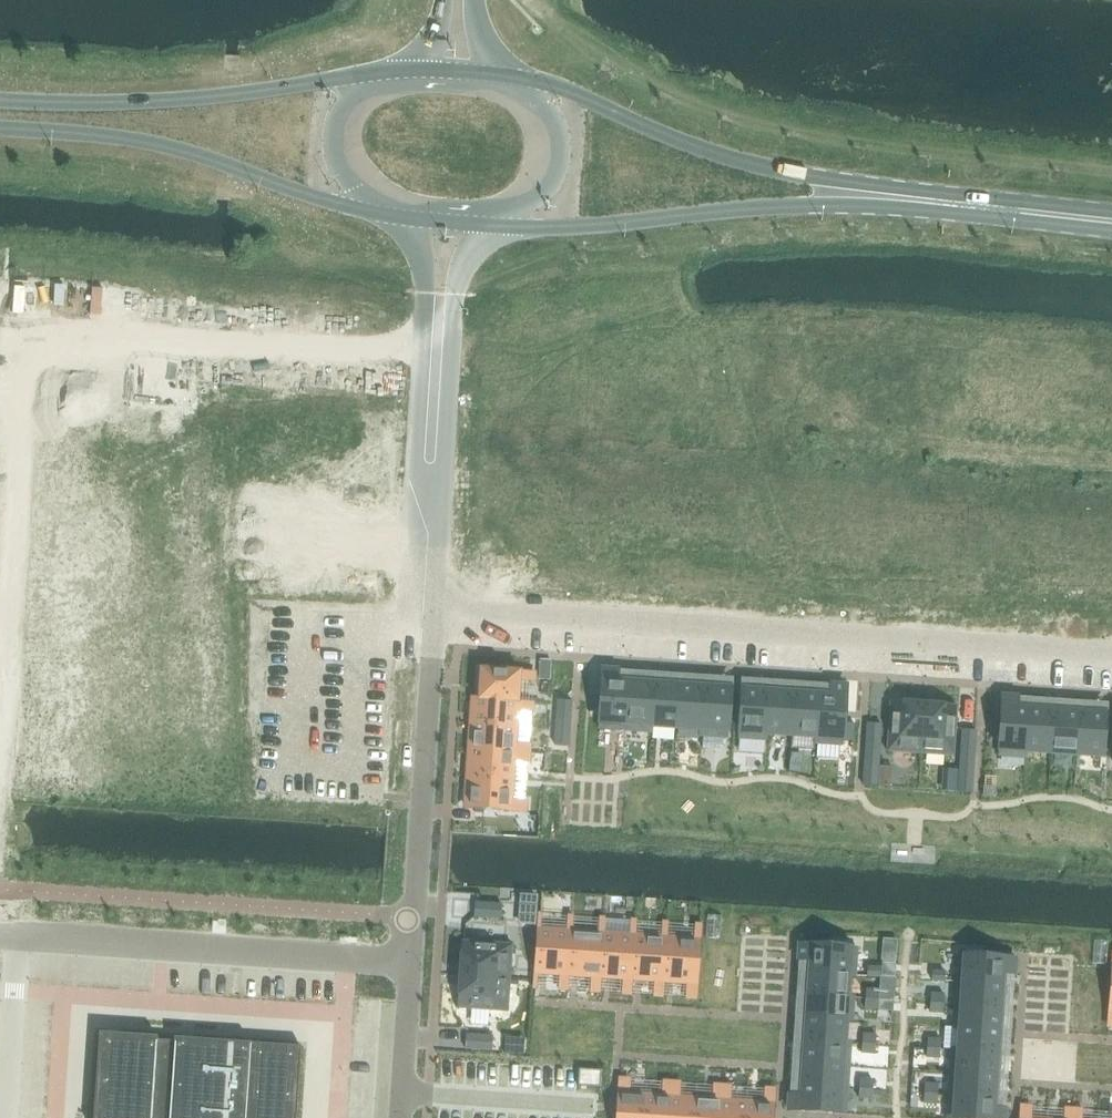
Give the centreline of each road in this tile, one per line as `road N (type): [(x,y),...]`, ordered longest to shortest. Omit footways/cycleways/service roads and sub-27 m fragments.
road 1 (residential): [(0,749),(36,330),(422,357)]
road 2 (residential): [(435,608),(1111,654)]
road 3 (primary): [(495,225),(943,201)]
road 4 (primary): [(943,201),(761,168),(524,82)]
road 5 (residential): [(414,960),(0,932)]
road 6 (primary): [(0,130),(167,145),(389,217)]
road 7 (primary): [(388,73),(106,106),(0,100)]
road 8 (residential): [(435,608),(414,960)]
road 9 (primary): [(388,73),(348,100),(333,131),(345,170),(389,217)]
road 10 (primary): [(495,225),(536,203),(559,166),(558,125),(524,82)]
road 11 (primary): [(943,201),(1111,219)]
road 12 (residential): [(414,960),(405,1117)]
road 13 (residential): [(422,357),(416,456),(429,505)]
road 14 (residential): [(429,505),(446,459),(450,359)]
road 15 (residential): [(414,219),(424,277),(422,357)]
road 16 (residential): [(450,359),(457,278),(476,224)]

